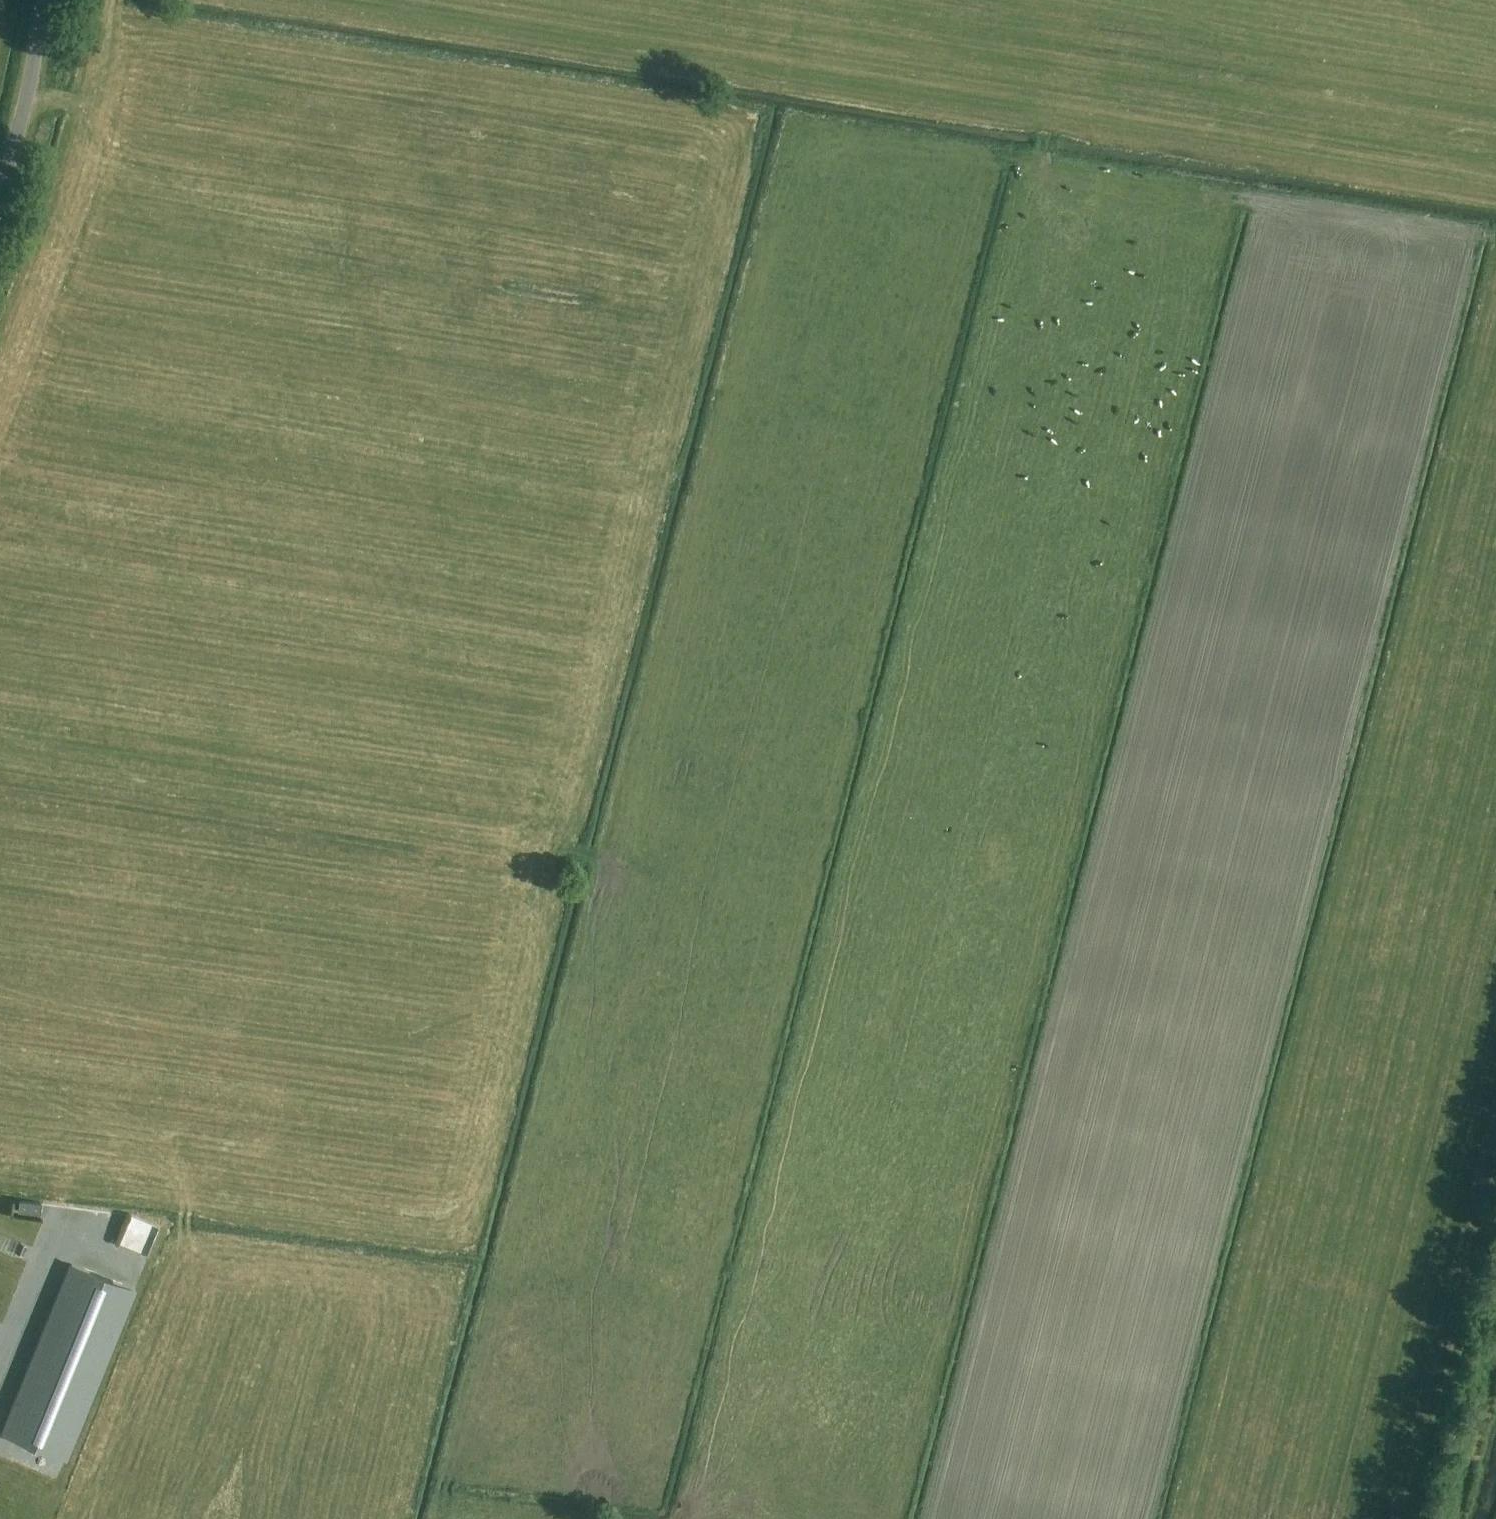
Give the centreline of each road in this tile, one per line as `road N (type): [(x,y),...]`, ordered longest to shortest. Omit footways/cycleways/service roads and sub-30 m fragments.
road 1 (unclassified): [(0,189),(44,0)]

